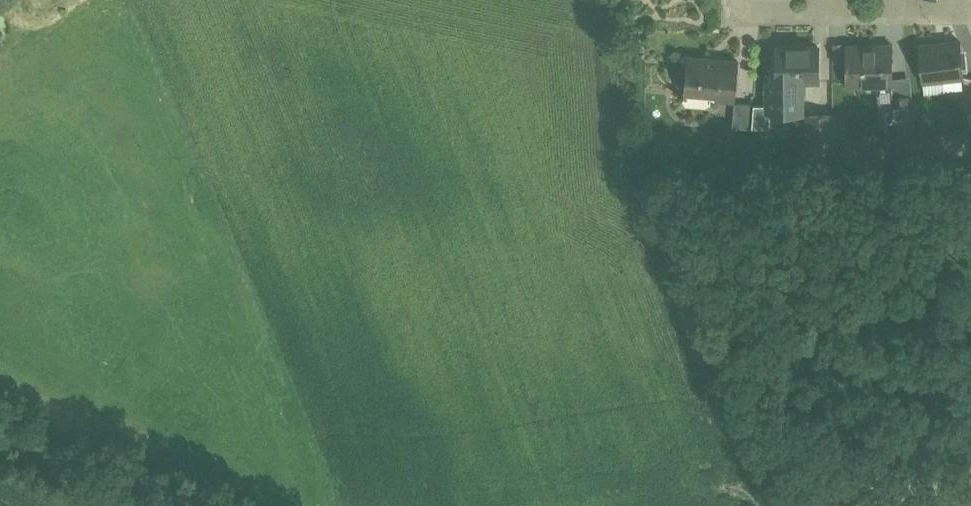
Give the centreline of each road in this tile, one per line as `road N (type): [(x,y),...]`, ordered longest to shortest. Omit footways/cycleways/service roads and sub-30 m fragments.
road 1 (unclassified): [(789,0),(970,15)]

